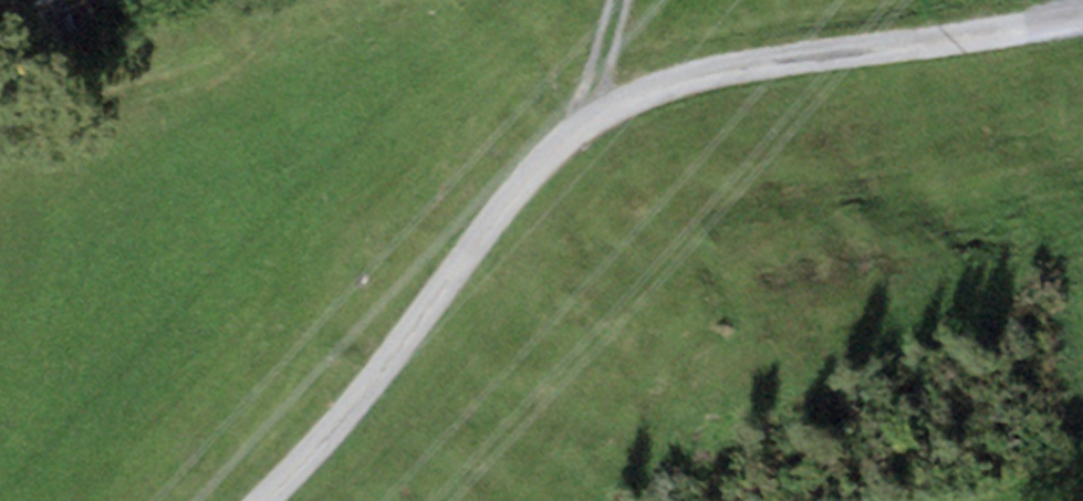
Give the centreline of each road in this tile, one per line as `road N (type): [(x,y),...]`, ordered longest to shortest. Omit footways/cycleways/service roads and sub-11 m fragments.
road 1 (unclassified): [(1082,13),(707,72),(627,97),(581,124),(528,180),(301,457),(257,500)]
road 2 (track): [(581,124),(617,0)]

